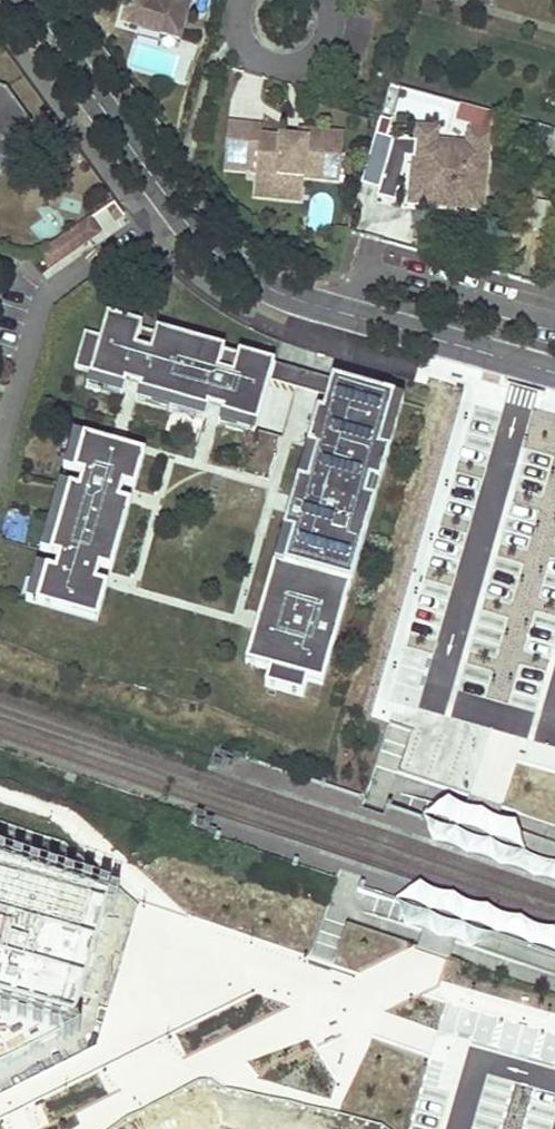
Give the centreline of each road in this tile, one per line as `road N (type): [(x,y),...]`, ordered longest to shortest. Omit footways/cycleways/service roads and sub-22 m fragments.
road 1 (residential): [(23,0),(211,249),(256,281),(345,314),(554,372)]
road 2 (residential): [(240,0),(236,26),(245,48),(265,63),(294,66),(316,54),(331,25),(328,0)]

